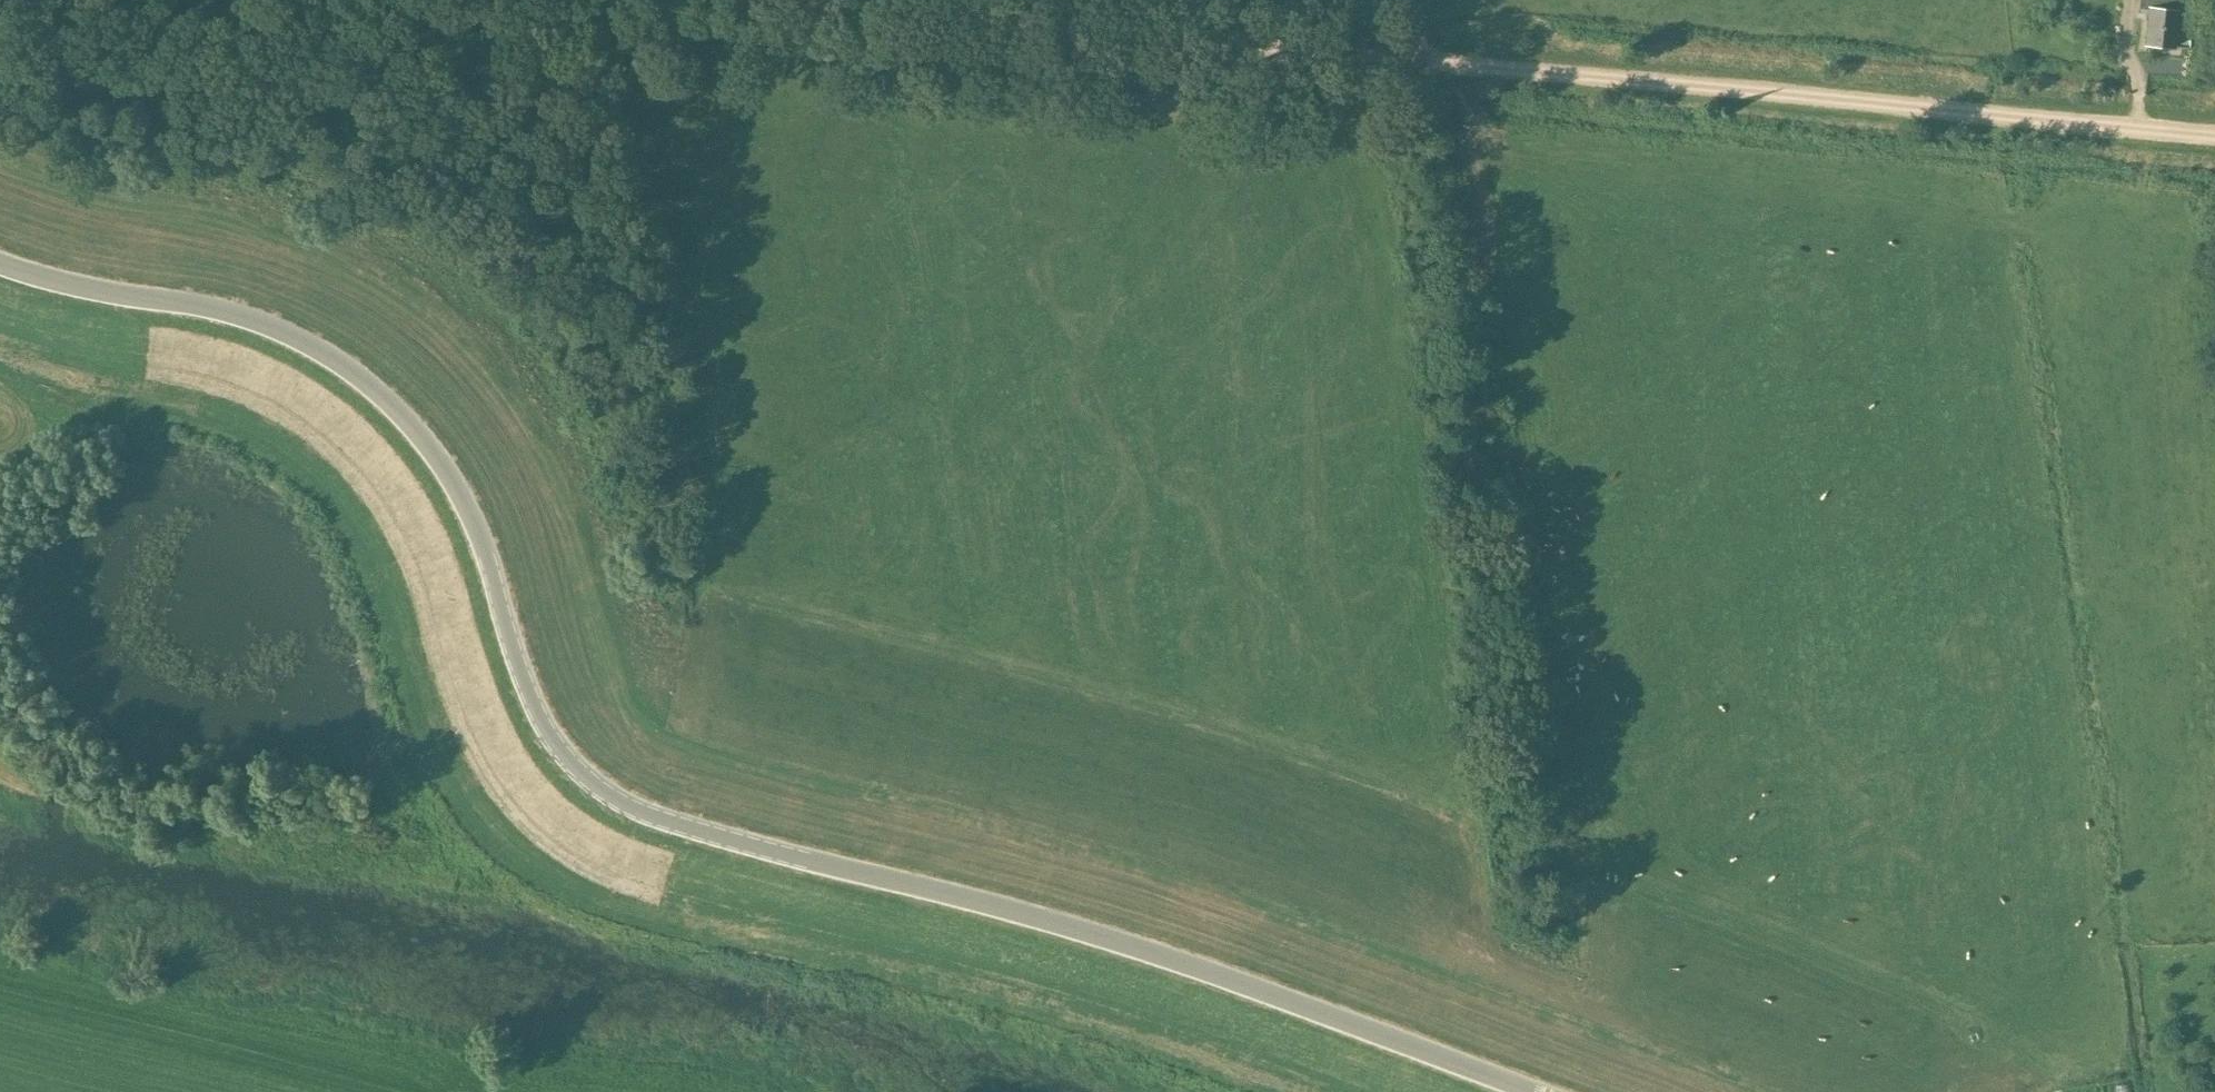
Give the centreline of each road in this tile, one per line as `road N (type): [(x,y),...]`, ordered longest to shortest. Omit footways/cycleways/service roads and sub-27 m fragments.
road 1 (unclassified): [(1537,1091),(1131,947),(802,860),(610,796),(571,764),(544,719),(483,522),(441,446),(383,387),(246,314),(54,288),(0,266)]
road 2 (track): [(2214,134),(822,0)]

